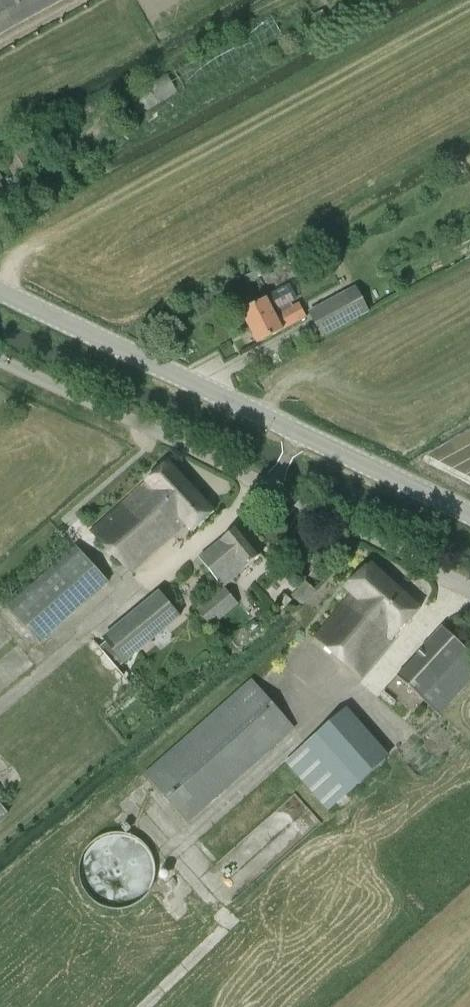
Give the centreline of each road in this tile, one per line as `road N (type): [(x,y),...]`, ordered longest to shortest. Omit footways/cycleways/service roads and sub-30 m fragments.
road 1 (tertiary): [(469,524),(0,294)]
road 2 (unclassified): [(469,589),(0,362)]

